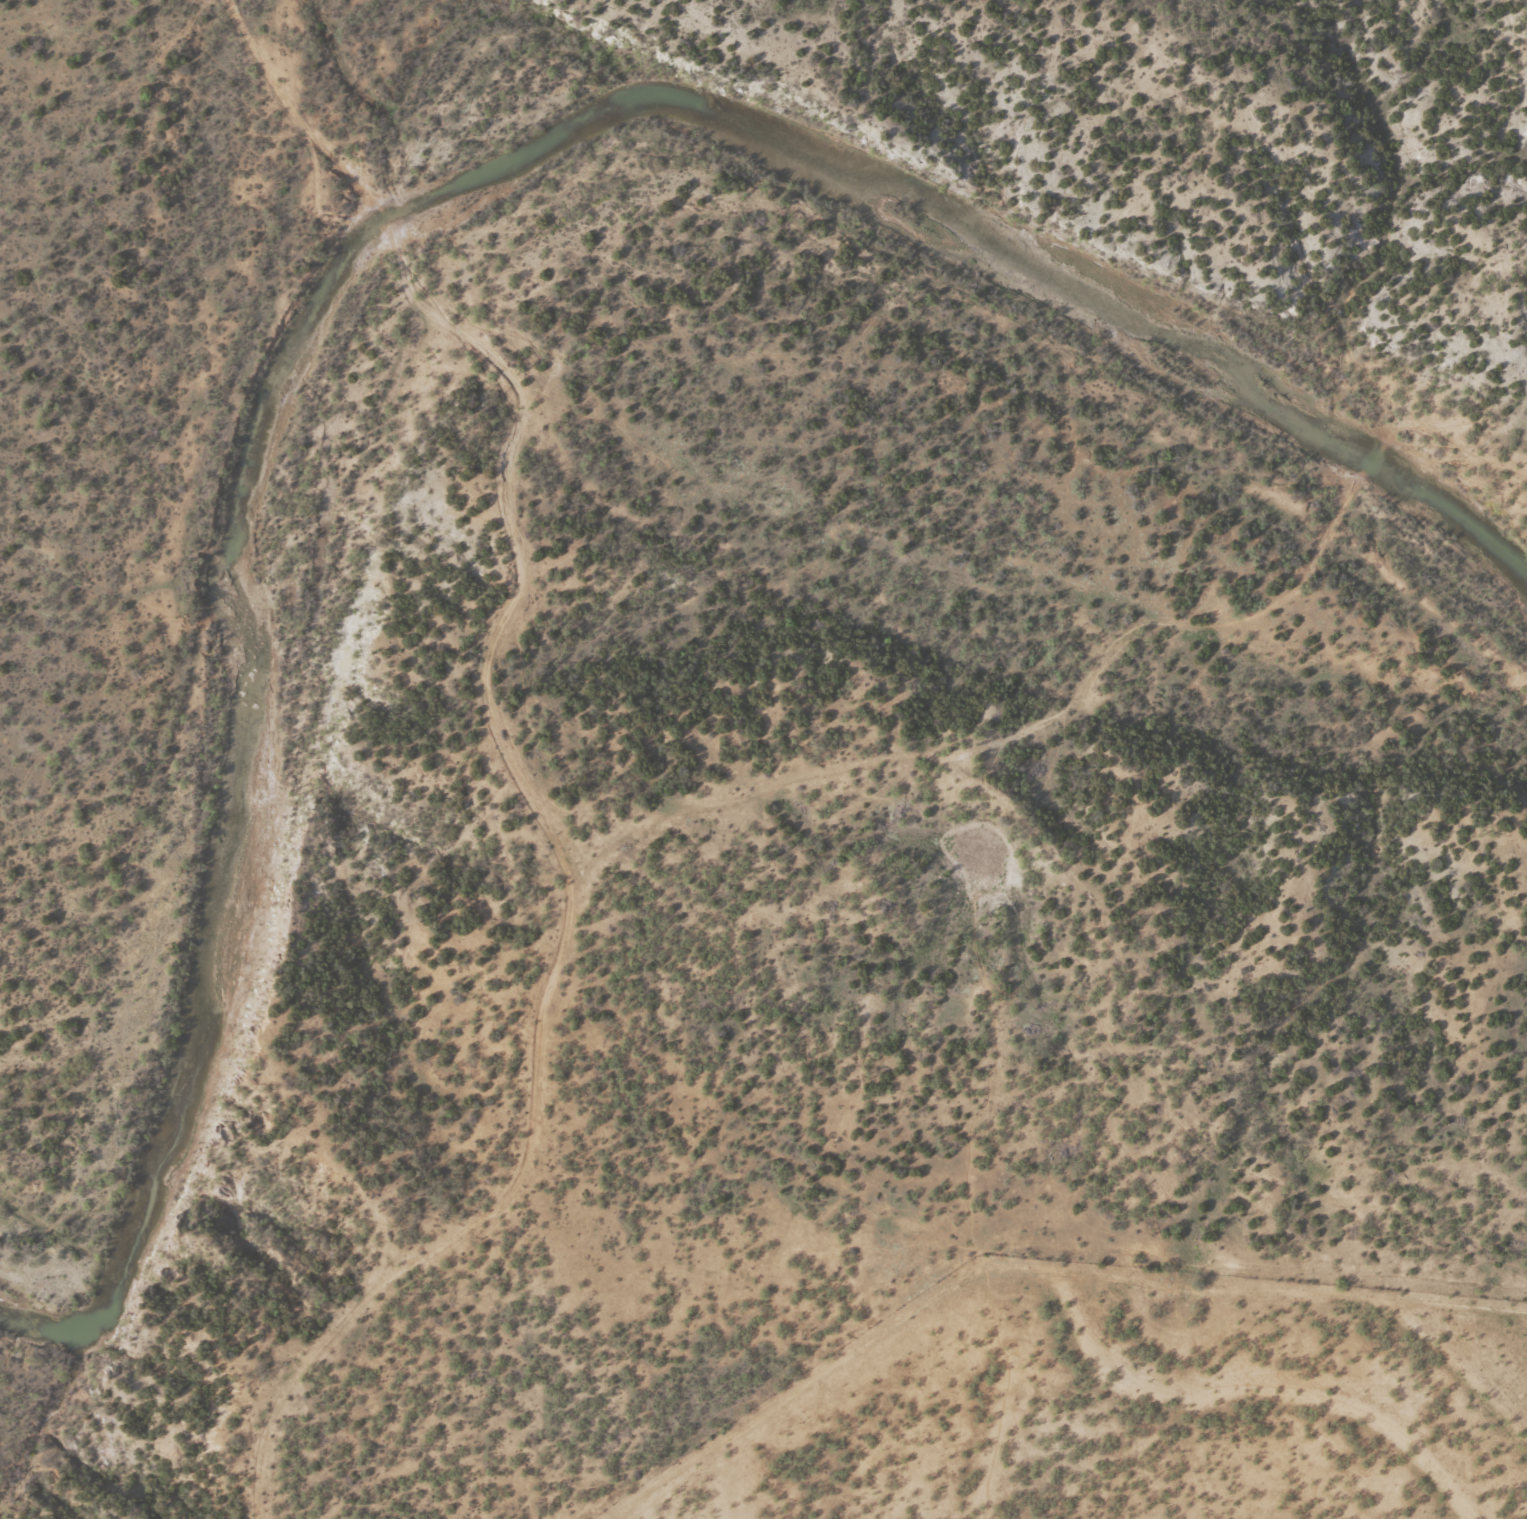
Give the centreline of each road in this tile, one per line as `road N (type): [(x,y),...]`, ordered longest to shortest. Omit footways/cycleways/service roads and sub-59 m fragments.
road 1 (residential): [(554,867),(513,1026),(451,1144),(308,1283),(185,1518)]

